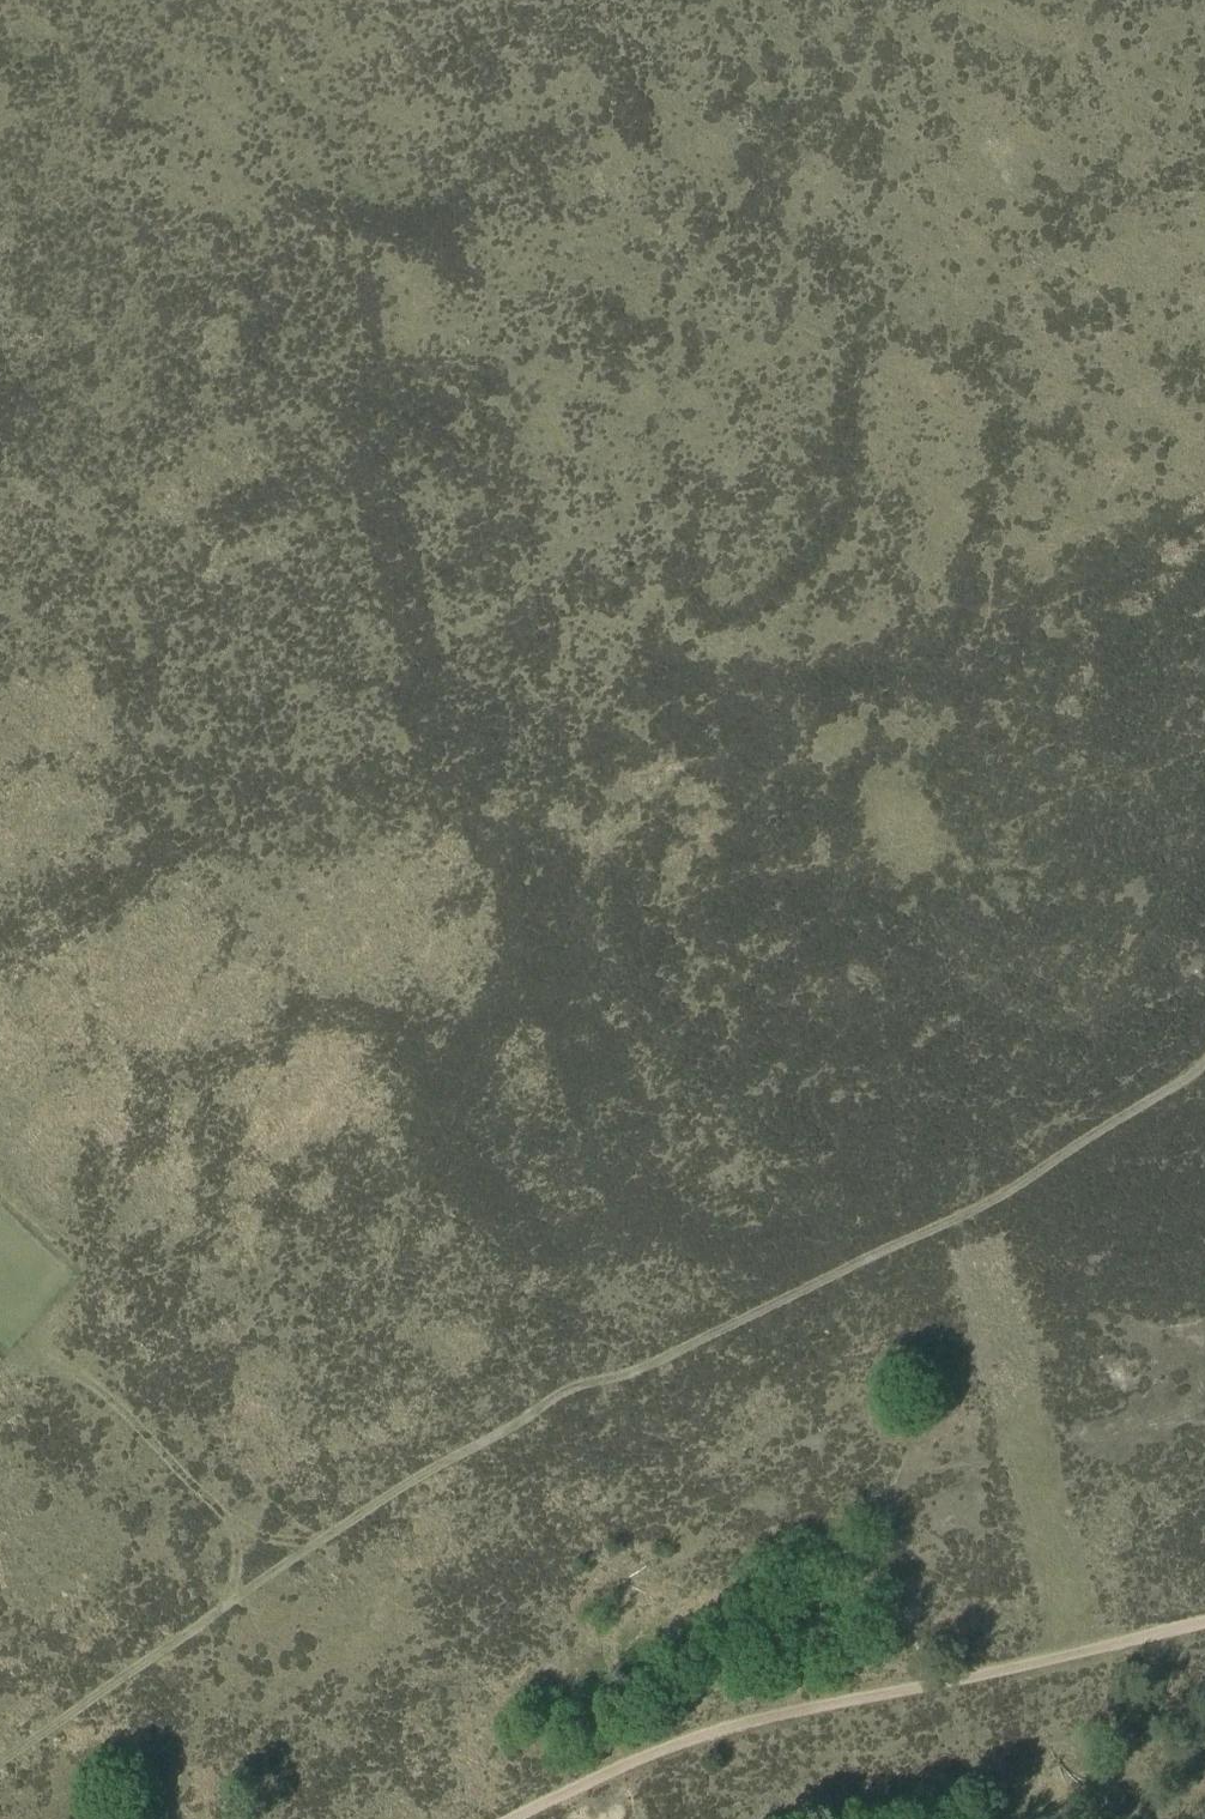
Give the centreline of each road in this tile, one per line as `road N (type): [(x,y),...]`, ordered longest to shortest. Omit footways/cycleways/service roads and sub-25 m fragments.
road 1 (track): [(1204,1072),(992,1203),(637,1371),(583,1387),(418,1483),(0,1764)]
road 2 (track): [(518,1818),(643,1758),(751,1725),(1204,1625)]

